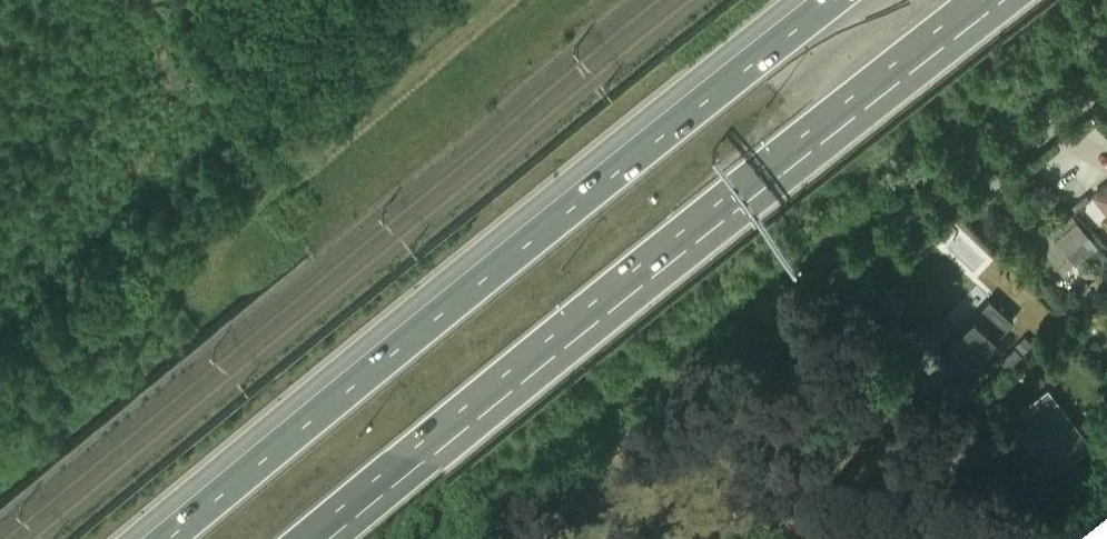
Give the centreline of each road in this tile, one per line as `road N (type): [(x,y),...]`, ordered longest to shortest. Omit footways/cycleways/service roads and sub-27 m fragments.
road 1 (motorway): [(839,0),(166,538)]
road 2 (motorway): [(322,538),(982,0)]
road 3 (residential): [(1106,64),(818,287),(1012,538)]

